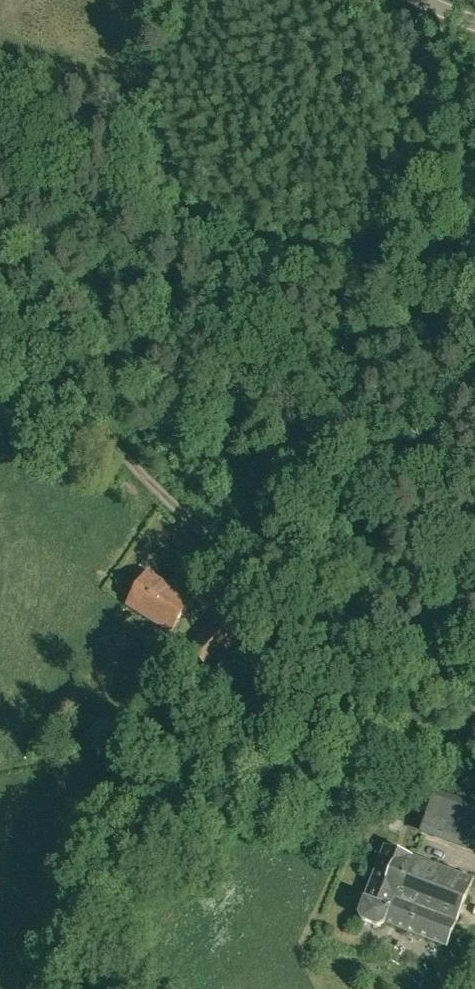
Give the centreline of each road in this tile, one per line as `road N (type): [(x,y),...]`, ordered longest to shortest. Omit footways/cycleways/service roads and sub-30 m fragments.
road 1 (track): [(294,693),(287,653),(239,565),(79,407),(0,311)]
road 2 (track): [(294,693),(474,711)]

